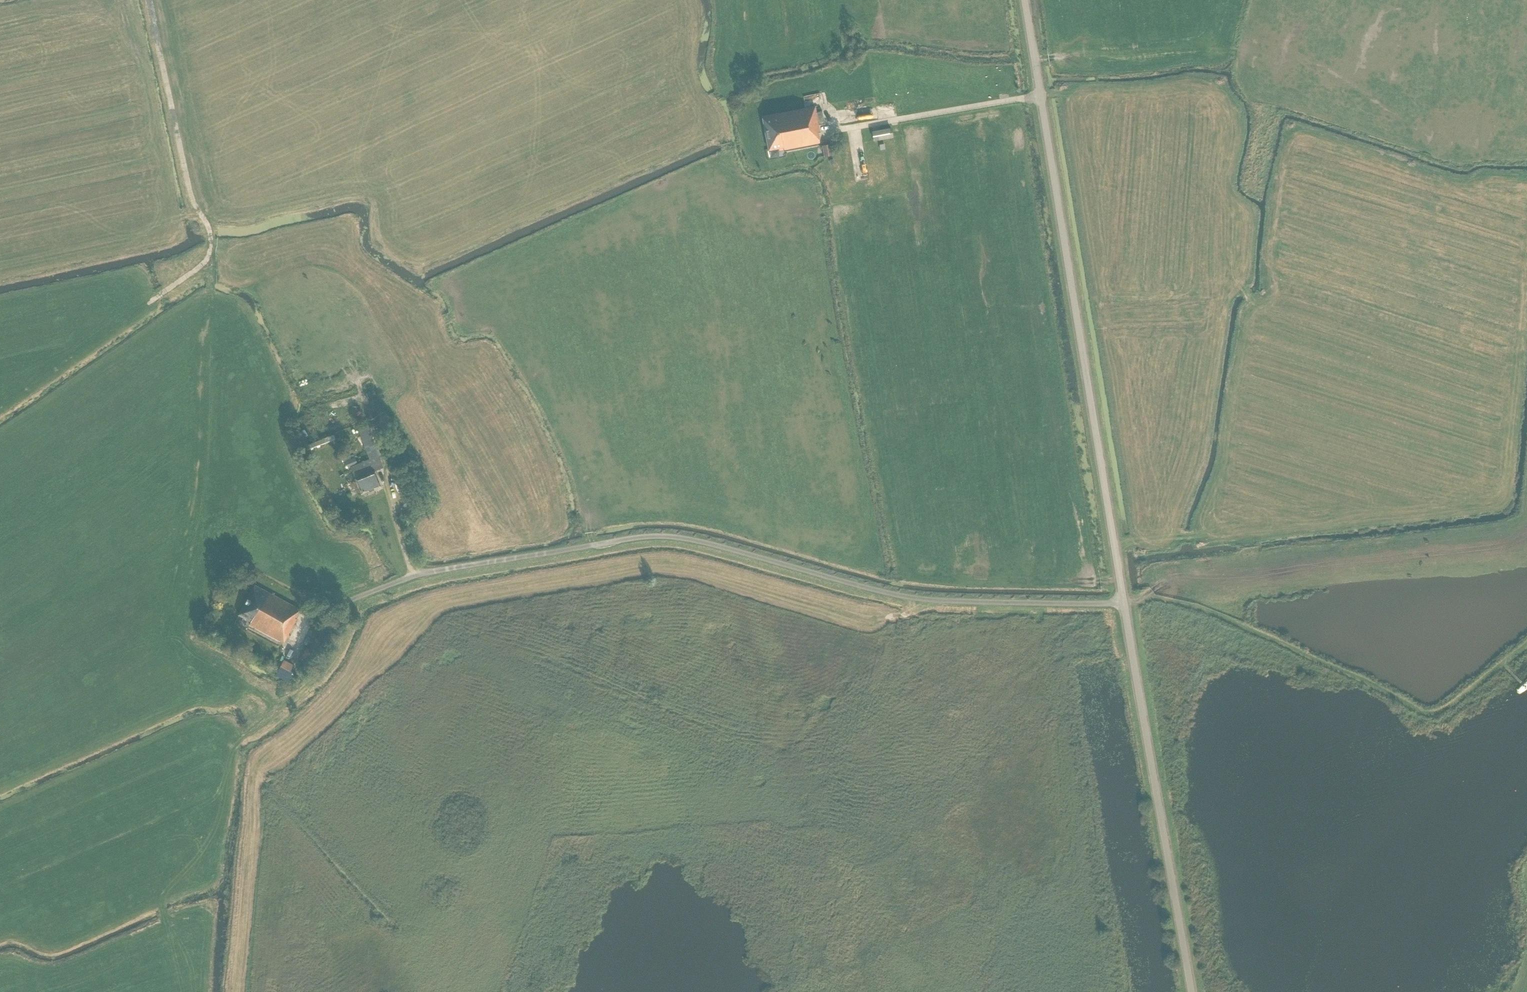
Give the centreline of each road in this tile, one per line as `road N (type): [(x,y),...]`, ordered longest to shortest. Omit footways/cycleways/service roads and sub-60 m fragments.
road 1 (unclassified): [(1122,602),(895,595),(659,536),(433,571),(359,596)]
road 2 (unclassified): [(1122,602),(1024,0)]
road 3 (unclassified): [(1192,991),(1122,602)]

